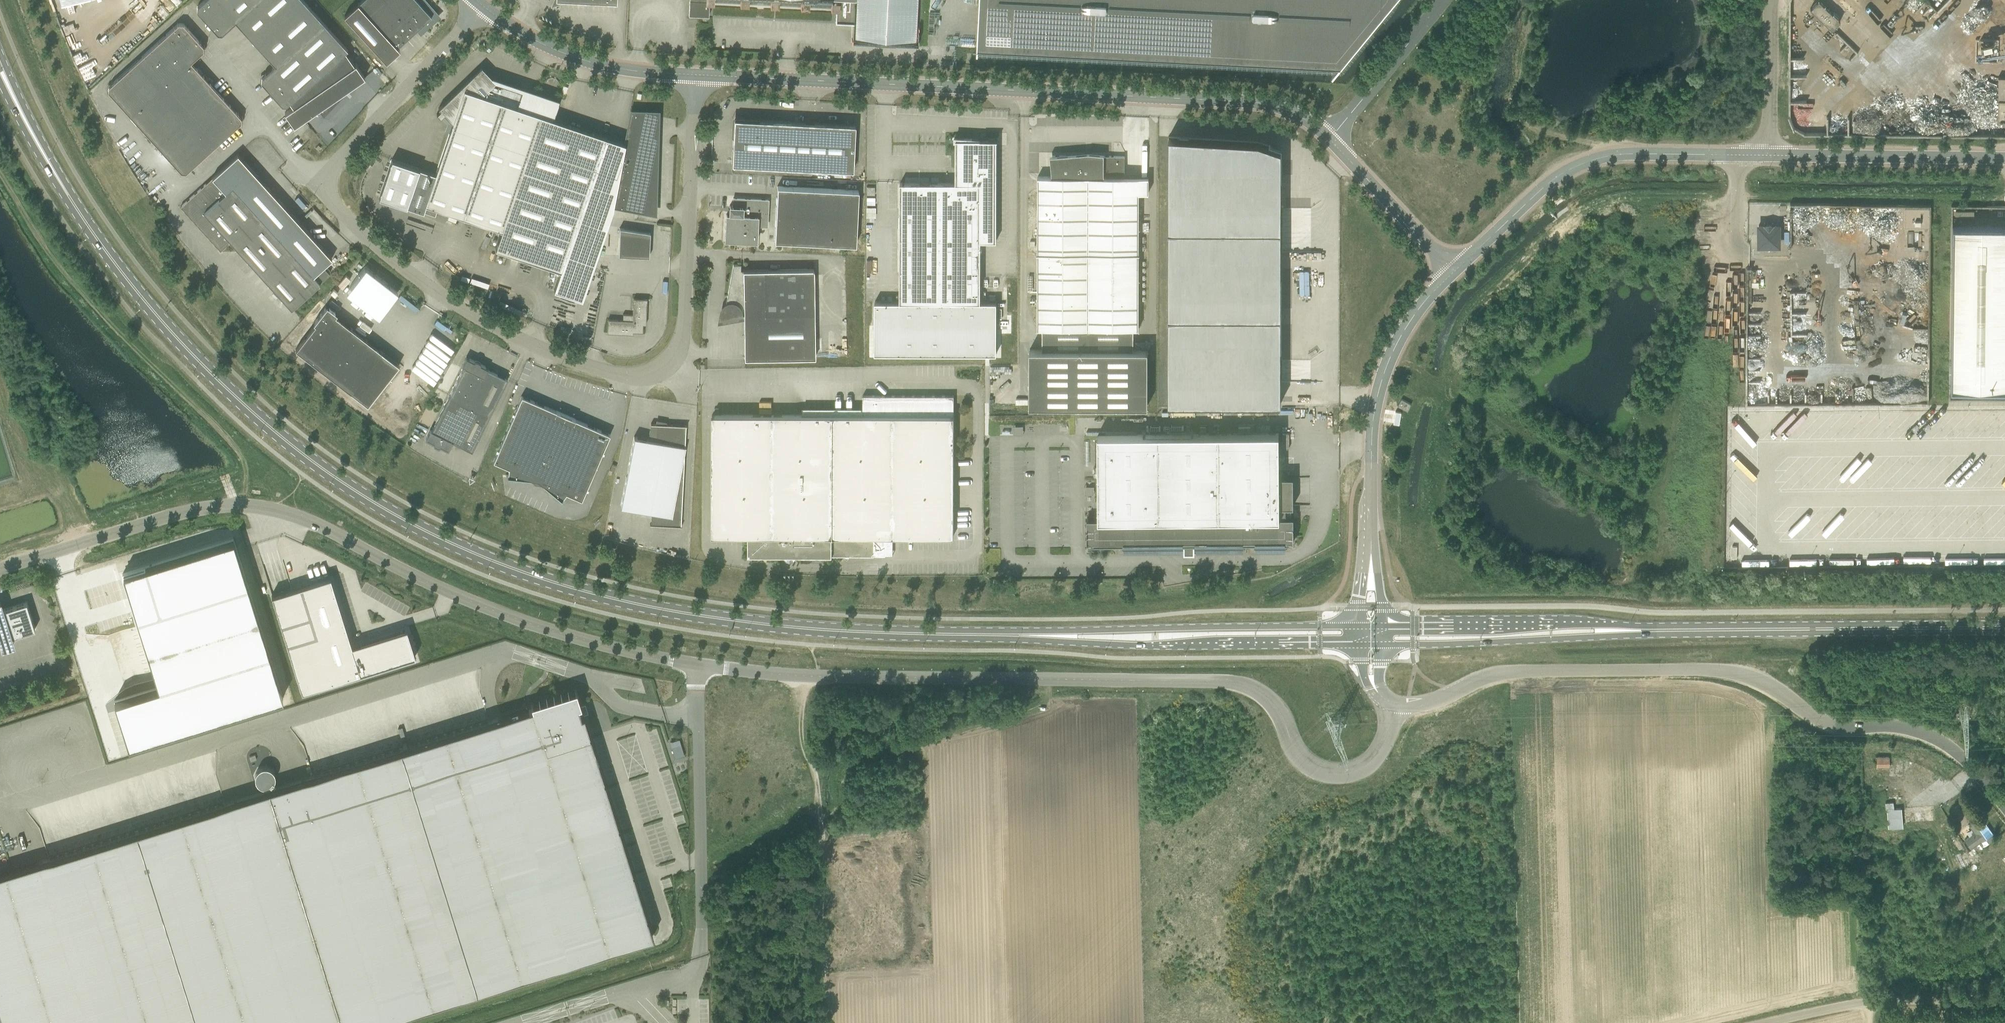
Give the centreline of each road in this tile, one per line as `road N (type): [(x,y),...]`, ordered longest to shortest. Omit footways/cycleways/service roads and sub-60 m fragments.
road 1 (unclassified): [(1396,705),(1380,751),(1362,771),(1336,775),(1310,765),(1276,708),(1242,685),(818,676),(698,664),(517,619),(329,530),(233,504),(183,512),(0,568)]
road 2 (secondary): [(954,637),(666,611),(542,580),(361,495),(255,414),(139,294),(81,216),(4,77)]
road 3 (unclassified): [(698,75),(685,328),(664,369),(631,380),(546,353),(478,318),(398,263),(328,200),(336,162),(483,6)]
road 4 (tertiary): [(2004,814),(1958,755),(1930,740),(1836,733),(1775,690),(1729,676),(1496,674),(1427,706),(1396,705)]
road 5 (unclassified): [(1331,139),(1278,108),(1239,103),(698,75)]
road 6 (track): [(0,170),(119,334),(237,444),(246,465),(233,504)]
road 7 (secondary): [(954,637),(1360,645)]
road 8 (secondary): [(1358,626),(954,637)]
road 9 (unclassified): [(1454,272),(1551,181),(1585,163),(1625,154),(1769,156)]
road 10 (track): [(818,676),(801,743),(817,786),(820,1022)]
road 11 (secondary): [(1382,645),(1718,630)]
road 12 (secondary): [(1718,630),(1384,626)]
road 13 (secondary): [(1718,630),(2004,629)]
road 14 (unclassified): [(1769,156),(2004,158)]
road 15 (unclassified): [(1773,1022),(1868,1002),(2004,999)]
road 16 (unclassified): [(698,75),(587,62),(483,6)]
road 17 (unclassified): [(1371,462),(1386,367),(1410,320),(1454,272)]
road 18 (unclassified): [(1454,272),(1331,139)]
road 19 (unclassified): [(1331,139),(1446,0)]
road 20 (unclassified): [(1371,462),(1358,626)]
road 21 (unclassified): [(1384,626),(1371,462)]
road 22 (unclassified): [(1769,156),(1771,0)]

